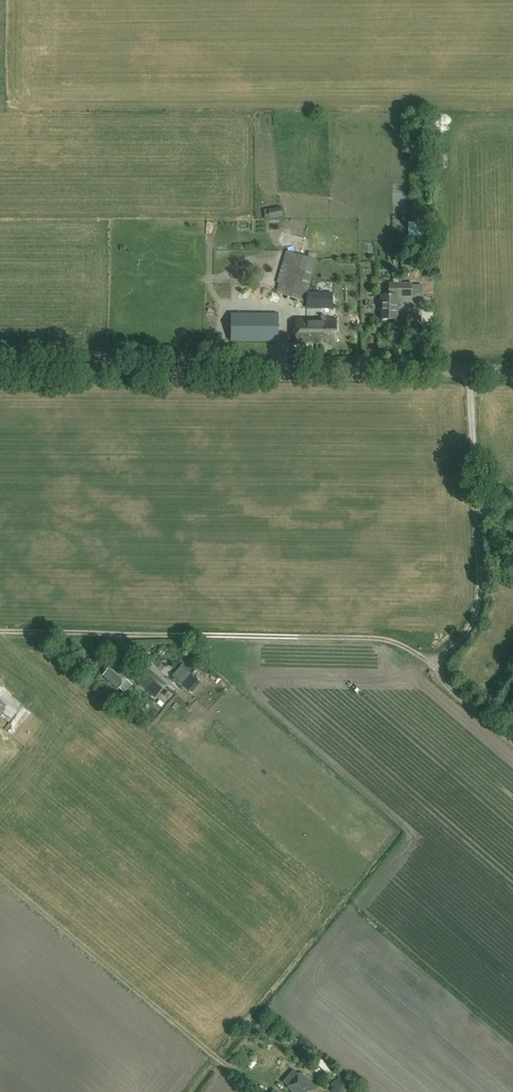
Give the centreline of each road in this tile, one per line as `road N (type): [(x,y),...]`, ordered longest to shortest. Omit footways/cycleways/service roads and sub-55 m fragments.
road 1 (unclassified): [(512,371),(0,371)]
road 2 (track): [(0,631),(374,639),(437,659)]
road 3 (track): [(437,659),(465,639),(481,601),(472,371)]
road 4 (track): [(0,875),(230,1068)]

